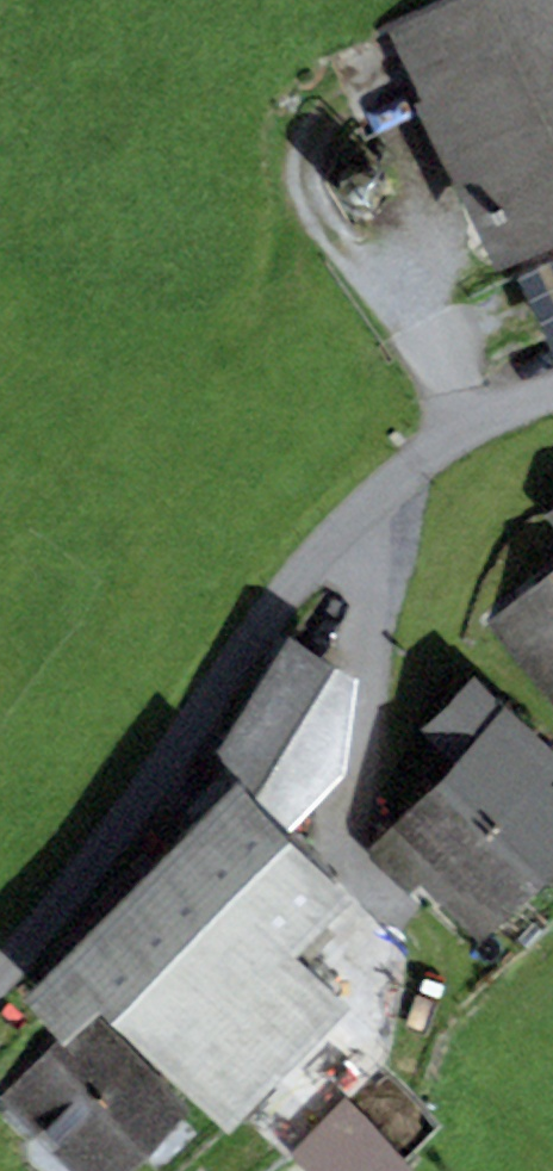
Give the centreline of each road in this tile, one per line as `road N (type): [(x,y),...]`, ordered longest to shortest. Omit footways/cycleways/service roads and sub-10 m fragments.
road 1 (unclassified): [(0,967),(137,799),(317,550),(461,433),(552,394)]

